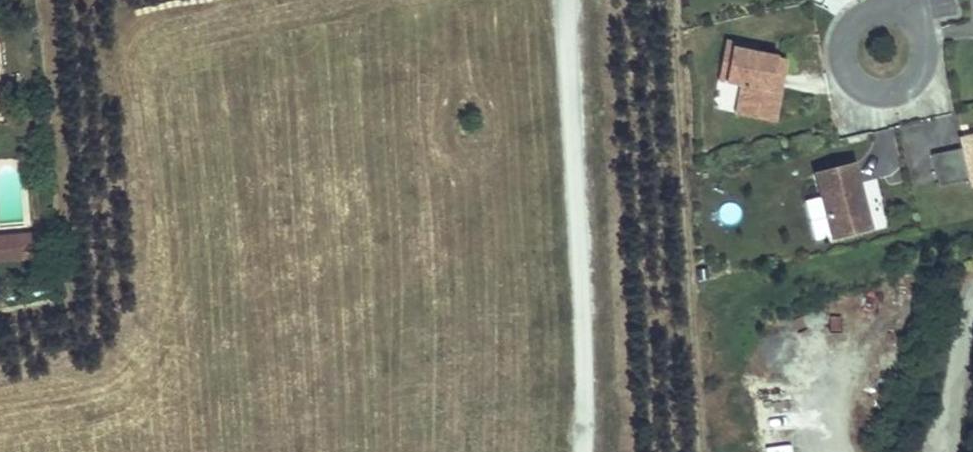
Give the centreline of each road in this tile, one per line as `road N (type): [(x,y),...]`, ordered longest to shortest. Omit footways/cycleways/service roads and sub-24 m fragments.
road 1 (residential): [(895,13),(853,21),(840,61),(849,81),(889,94),(909,85),(921,67),(913,25)]
road 2 (track): [(972,332),(945,451)]

